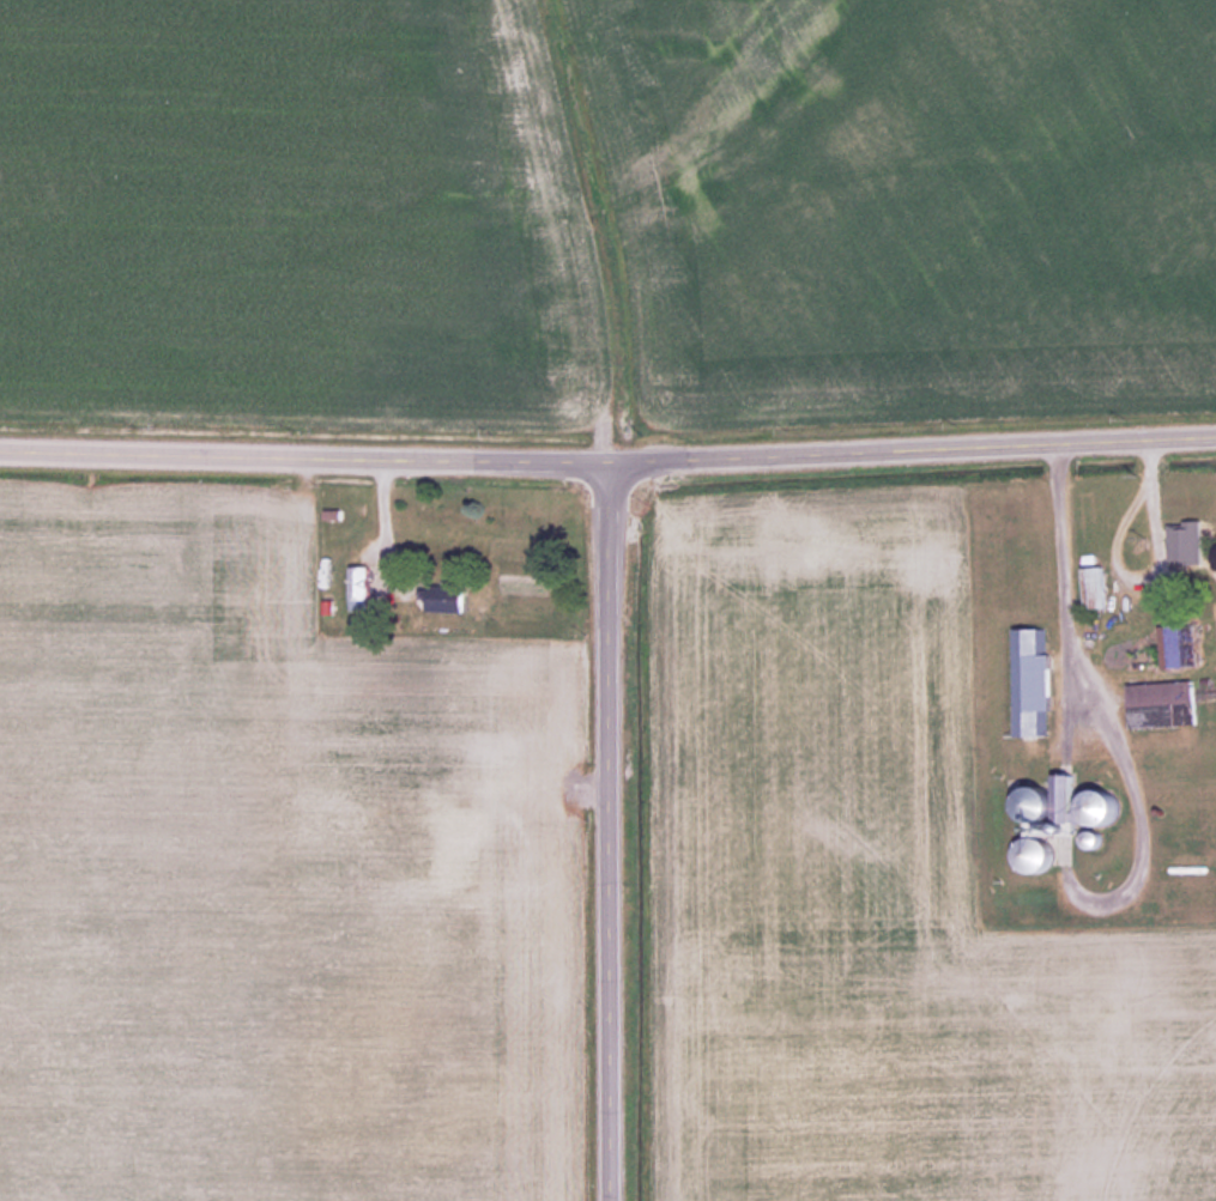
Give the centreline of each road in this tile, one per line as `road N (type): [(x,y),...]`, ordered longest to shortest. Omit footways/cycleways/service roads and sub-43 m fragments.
road 1 (tertiary): [(1215,427),(611,456),(0,446)]
road 2 (tertiary): [(611,456),(615,1200)]

